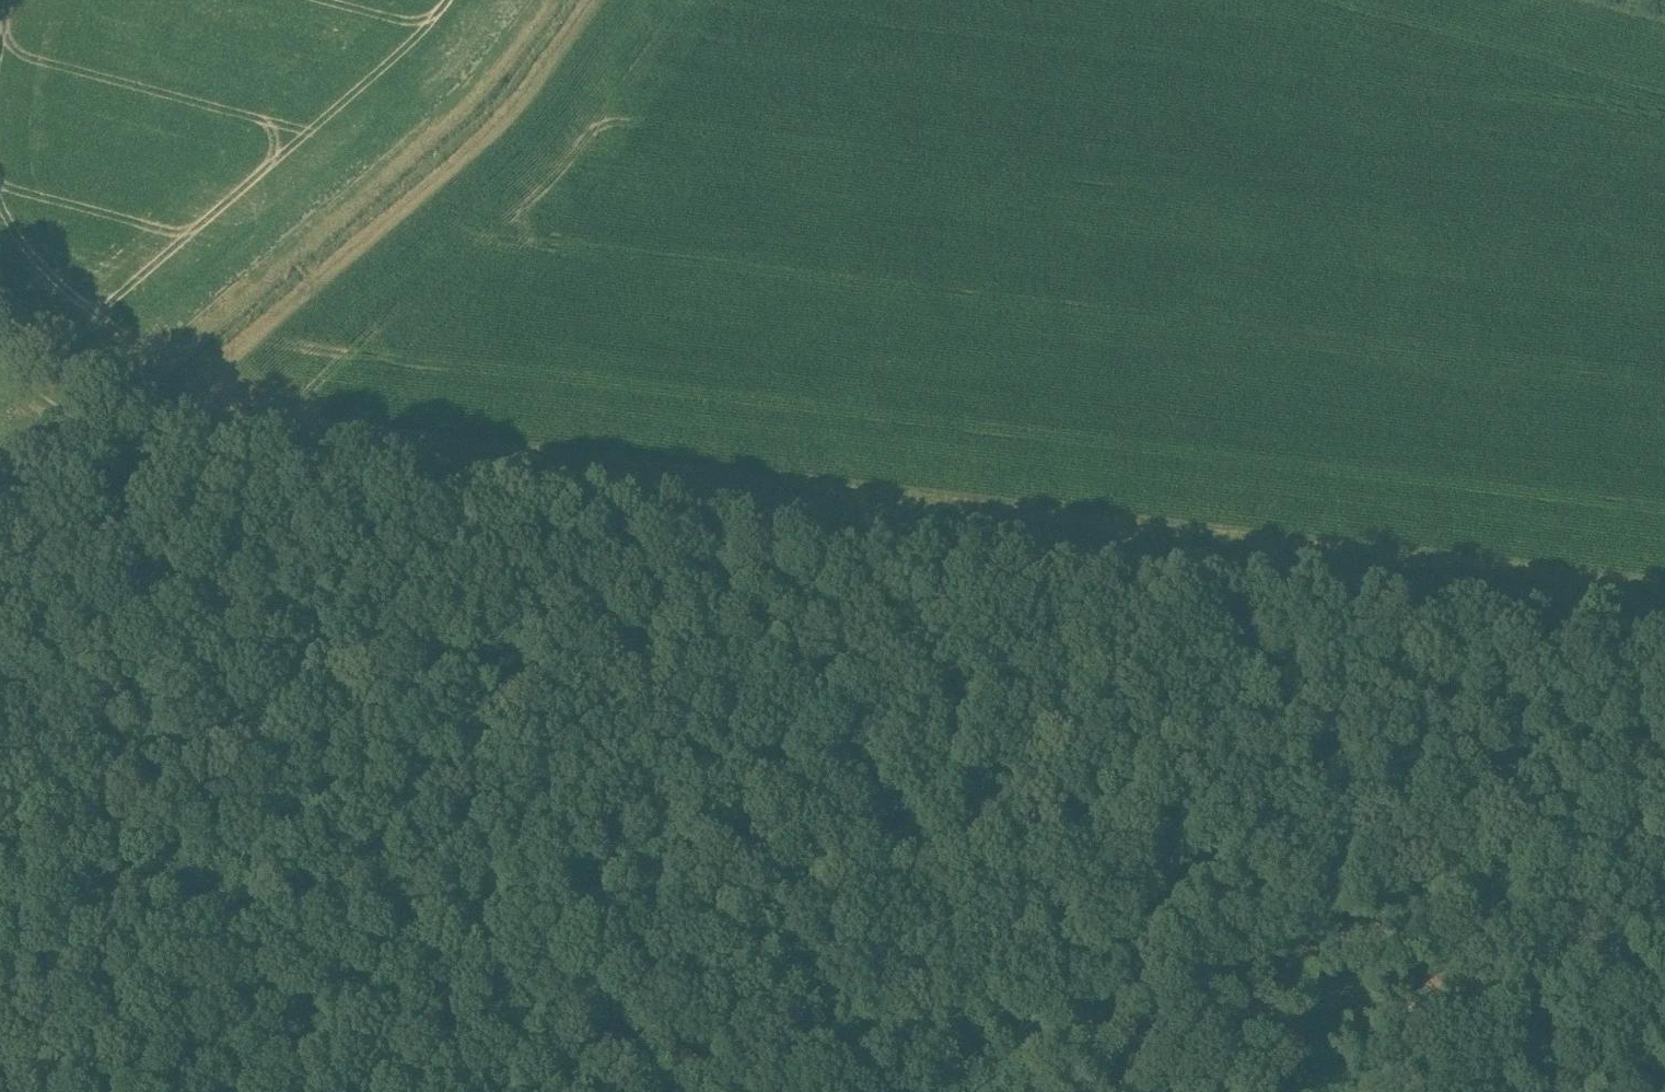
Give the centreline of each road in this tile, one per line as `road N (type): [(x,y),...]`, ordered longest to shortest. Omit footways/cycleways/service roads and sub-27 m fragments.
road 1 (track): [(0,354),(123,440),(147,464),(148,481)]

